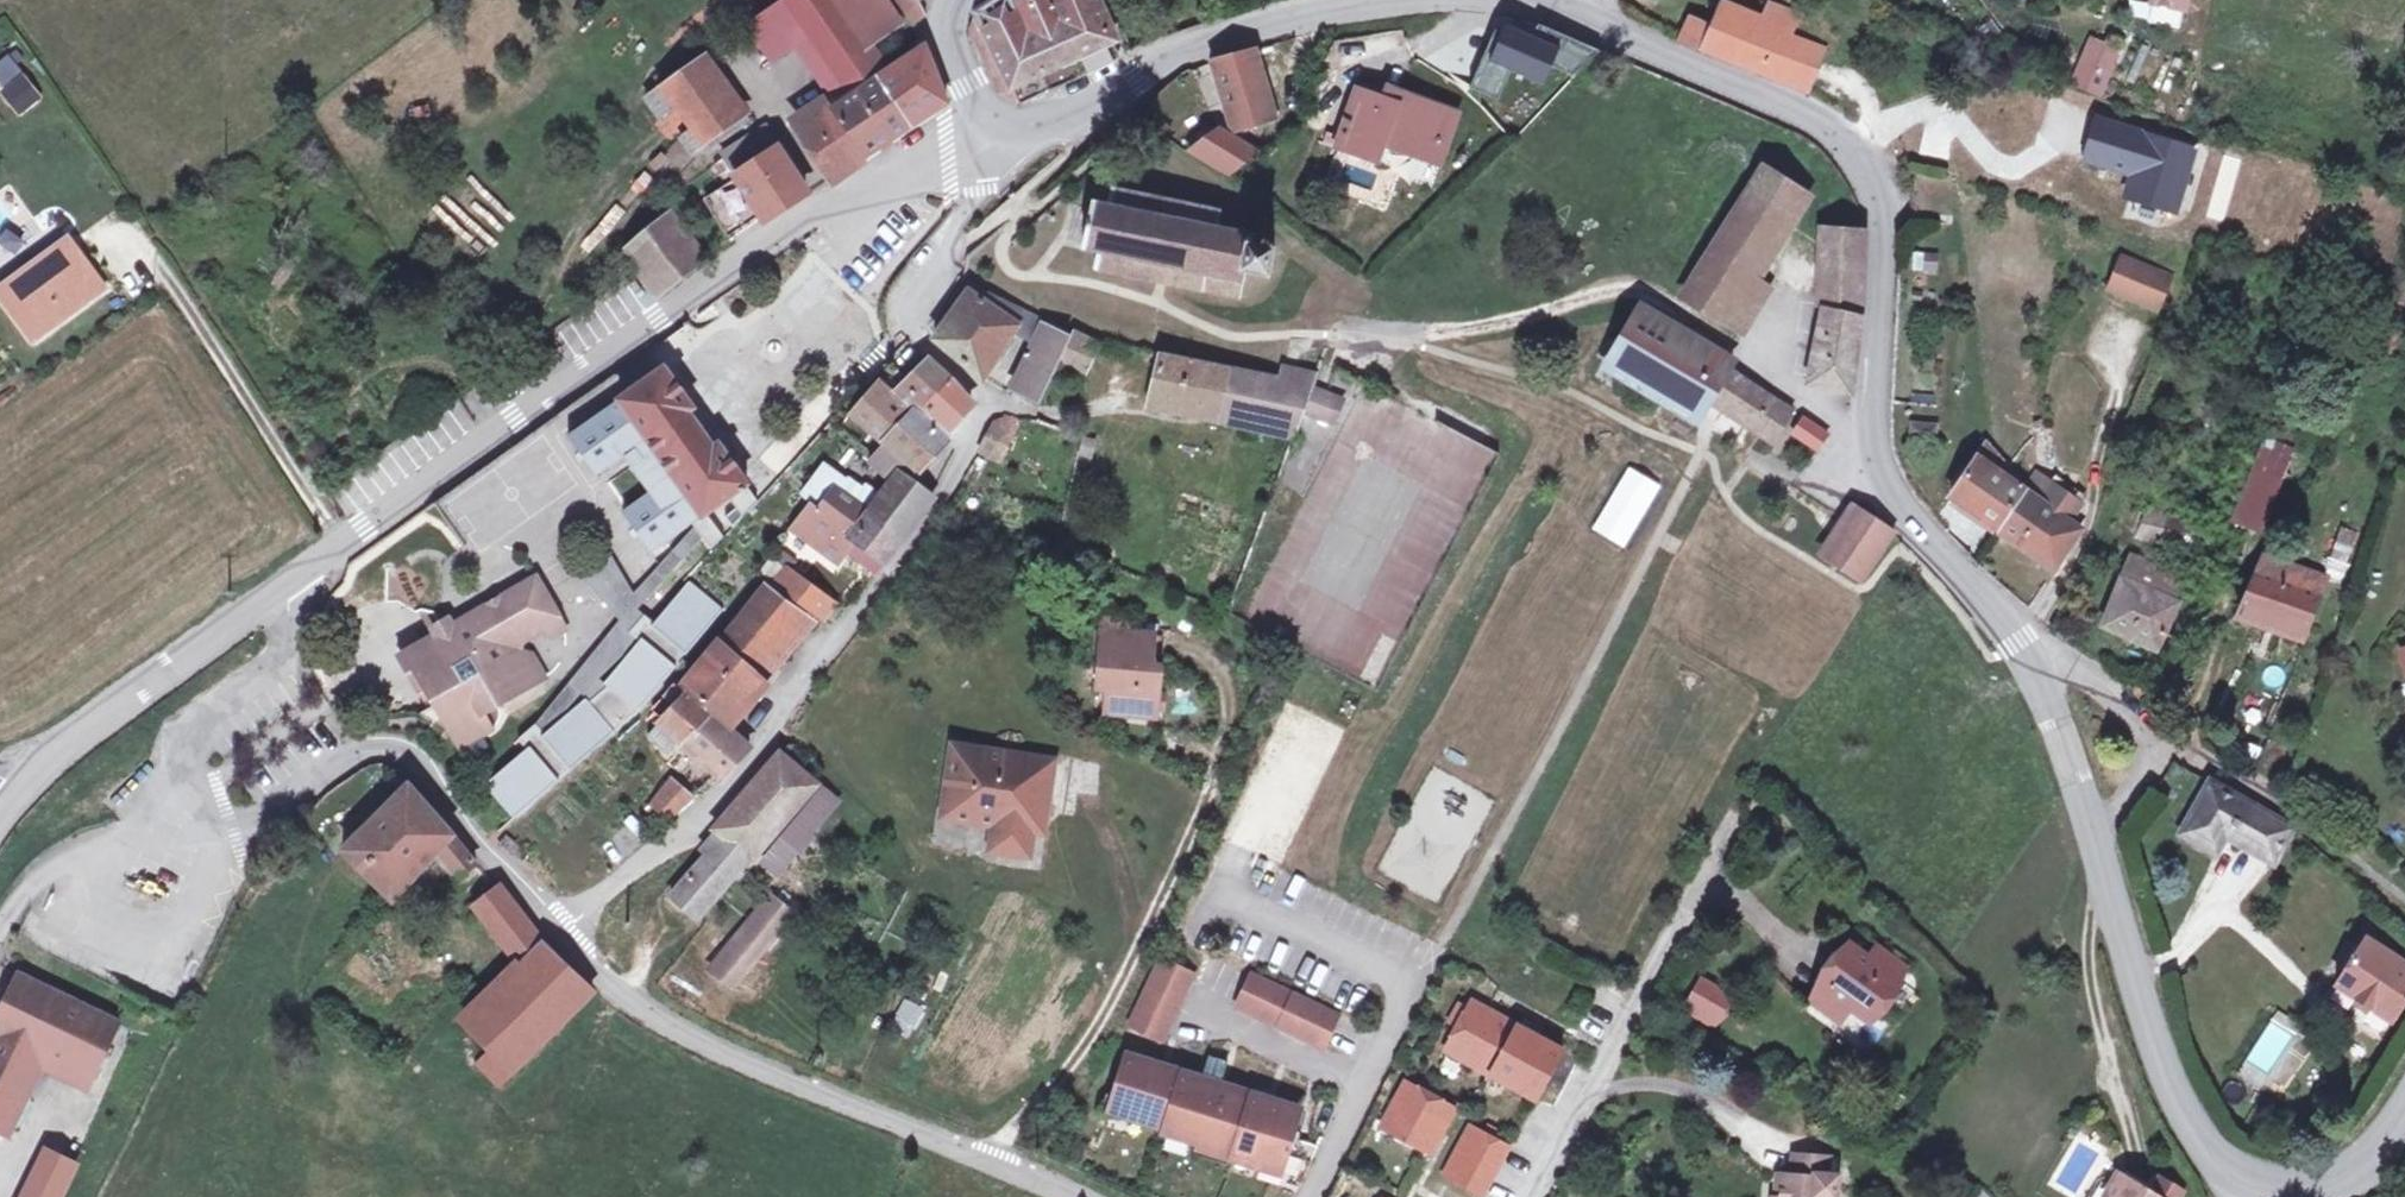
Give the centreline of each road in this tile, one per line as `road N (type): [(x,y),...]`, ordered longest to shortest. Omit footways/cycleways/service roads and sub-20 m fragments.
road 1 (residential): [(564,936),(770,747),(783,707),(921,542),(955,488),(985,410),(918,315),(951,230),(980,192),(992,130)]
road 2 (secondary): [(2017,643),(1877,476),(1866,429),(1887,213),(1875,180),(1832,125),(1575,14)]
road 3 (tertiary): [(278,594),(660,320),(853,197),(992,130)]
road 4 (unclassified): [(564,936),(610,981),(737,1064),(1072,1196)]
road 5 (unclassified): [(357,747),(235,825),(206,814),(179,775),(176,746),(198,715),(276,665),(287,619),(278,594)]
road 6 (secondary): [(1392,0),(1236,33),(1070,118),(1019,133),(992,130)]
road 7 (residential): [(1531,1196),(1724,822)]
road 8 (secondary): [(2274,1195),(2201,1146),(2146,1024),(2091,842)]
road 9 (tertiary): [(18,790),(88,726),(278,594)]
road 10 (unclassified): [(357,747),(411,757),(434,777),(564,936)]
road 11 (residential): [(1311,1196),(1432,961)]
road 12 (secondary): [(2091,842),(2043,687),(2017,643)]
road 13 (residential): [(2156,733),(2307,824)]
road 14 (residential): [(2017,643),(2074,666),(2156,733)]
road 15 (secondary): [(2404,1111),(2388,1139),(2331,1183),(2274,1195)]
road 16 (secondary): [(992,130),(956,52),(955,20),(965,0)]
road 17 (residential): [(2156,733),(2091,842)]

